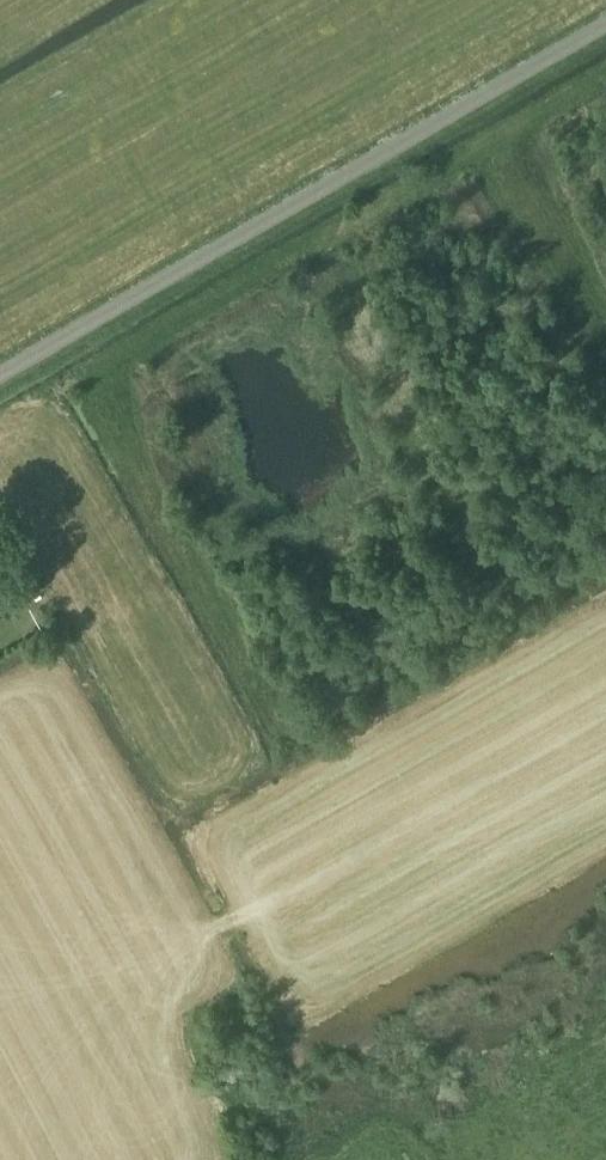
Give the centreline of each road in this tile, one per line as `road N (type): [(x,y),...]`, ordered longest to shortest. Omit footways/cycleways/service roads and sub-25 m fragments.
road 1 (unclassified): [(0,373),(605,24)]

